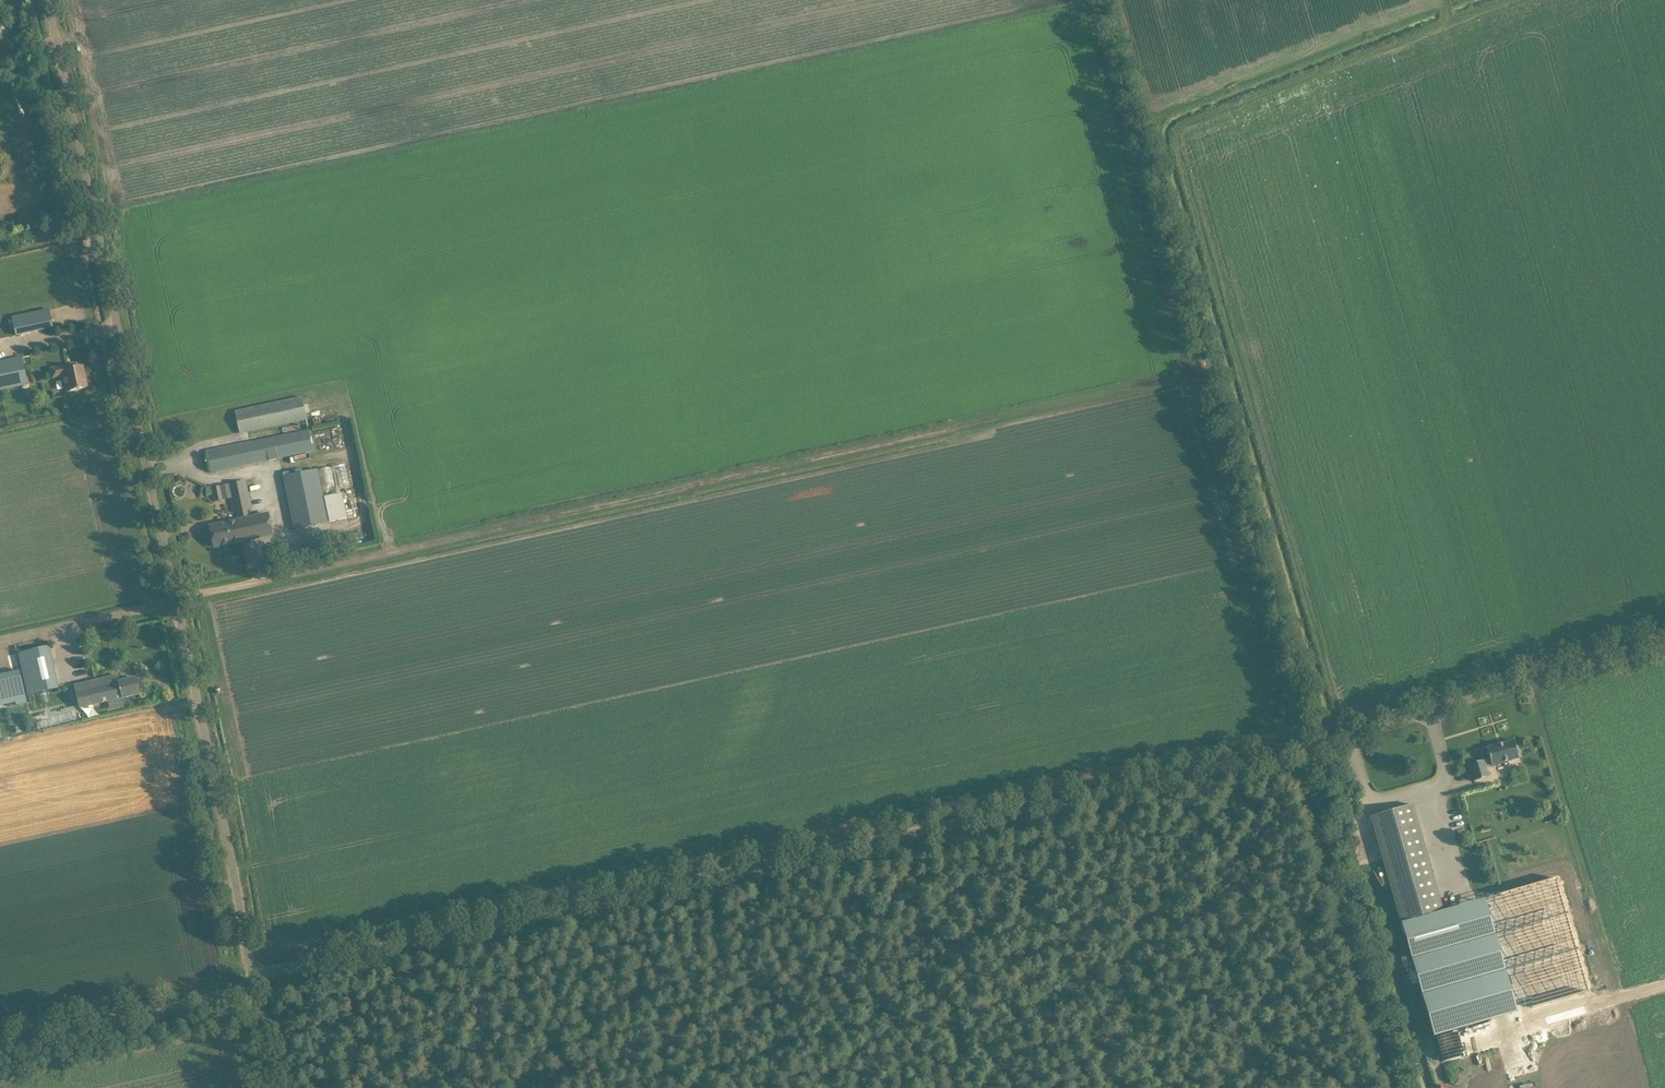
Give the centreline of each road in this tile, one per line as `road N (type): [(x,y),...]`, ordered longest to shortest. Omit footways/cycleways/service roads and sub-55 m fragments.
road 1 (unclassified): [(252,975),(1335,735),(1664,639)]
road 2 (unclassified): [(252,975),(47,0)]
road 3 (track): [(945,431),(257,582)]
road 4 (unclassified): [(0,1043),(255,989)]

